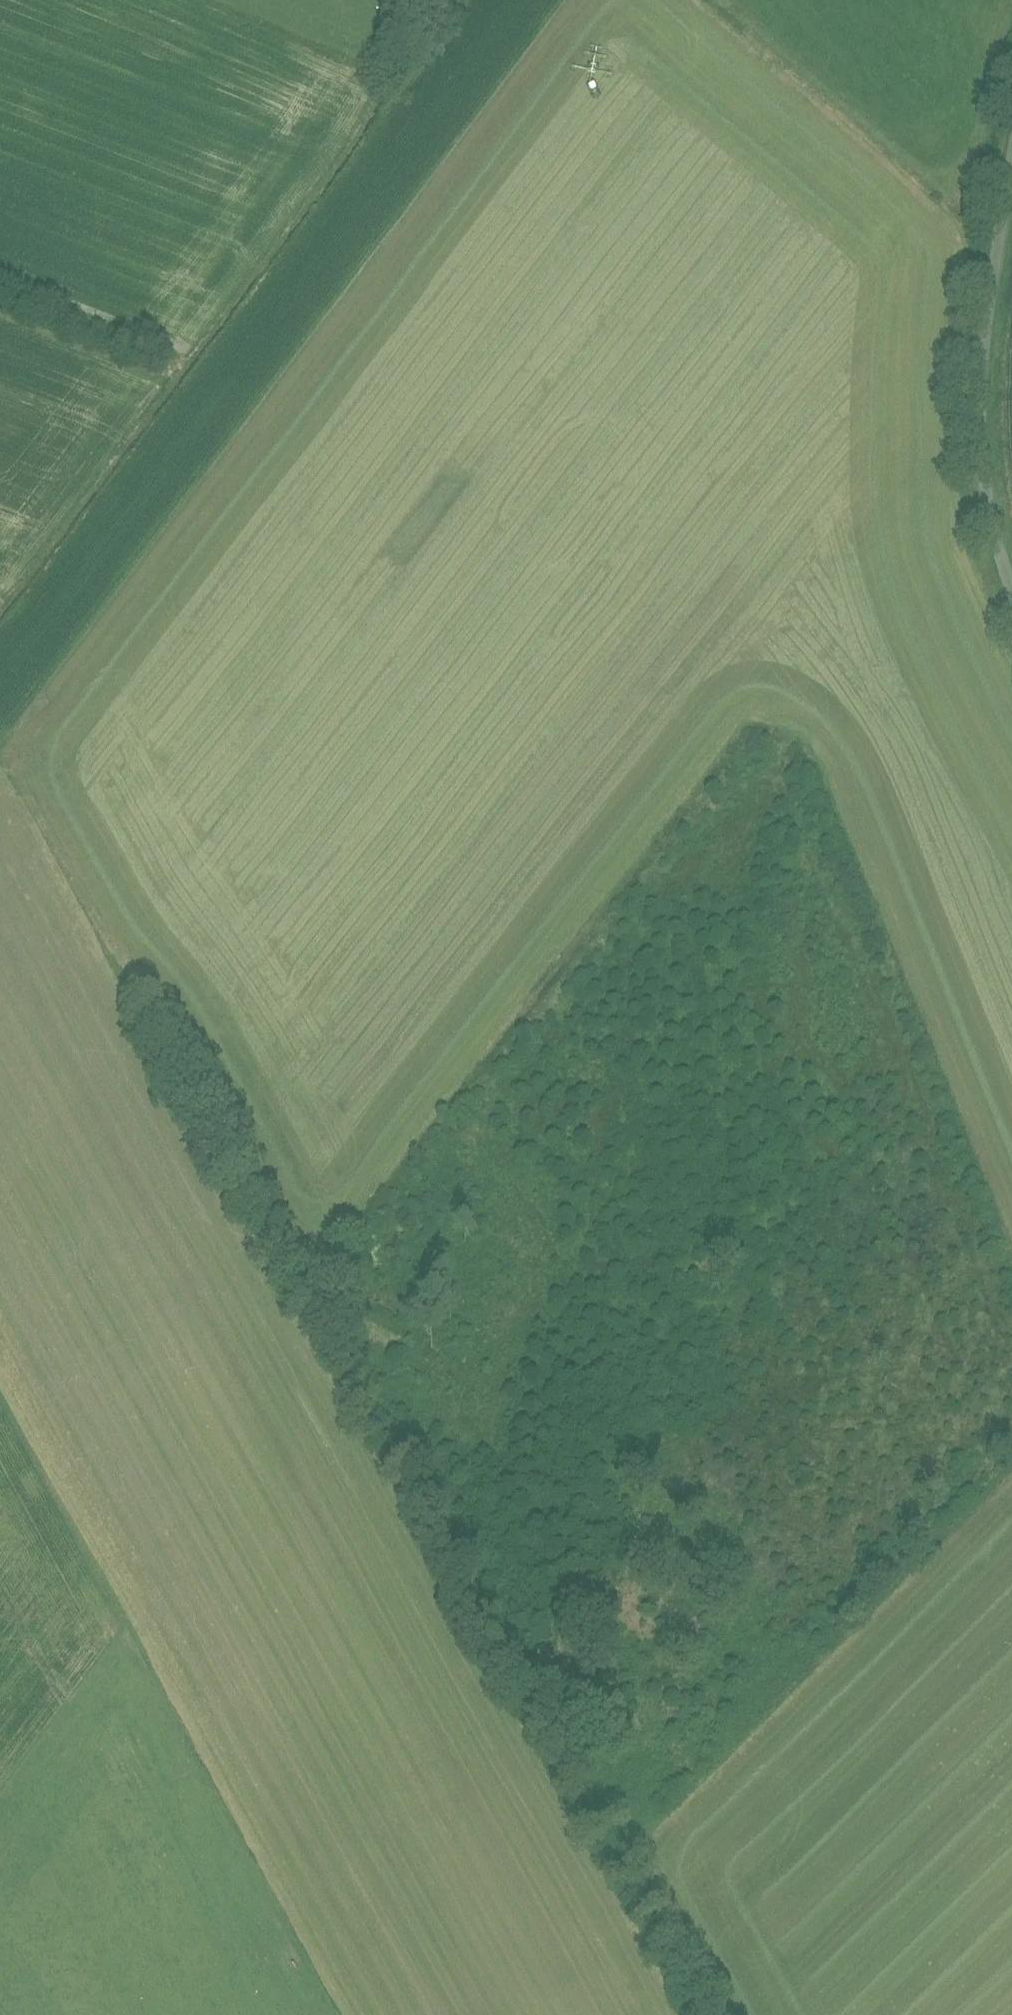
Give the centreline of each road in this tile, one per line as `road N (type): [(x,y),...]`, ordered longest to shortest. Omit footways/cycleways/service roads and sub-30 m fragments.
road 1 (unclassified): [(1011,636),(982,574),(967,503),(965,414),(983,244),(1011,109)]

